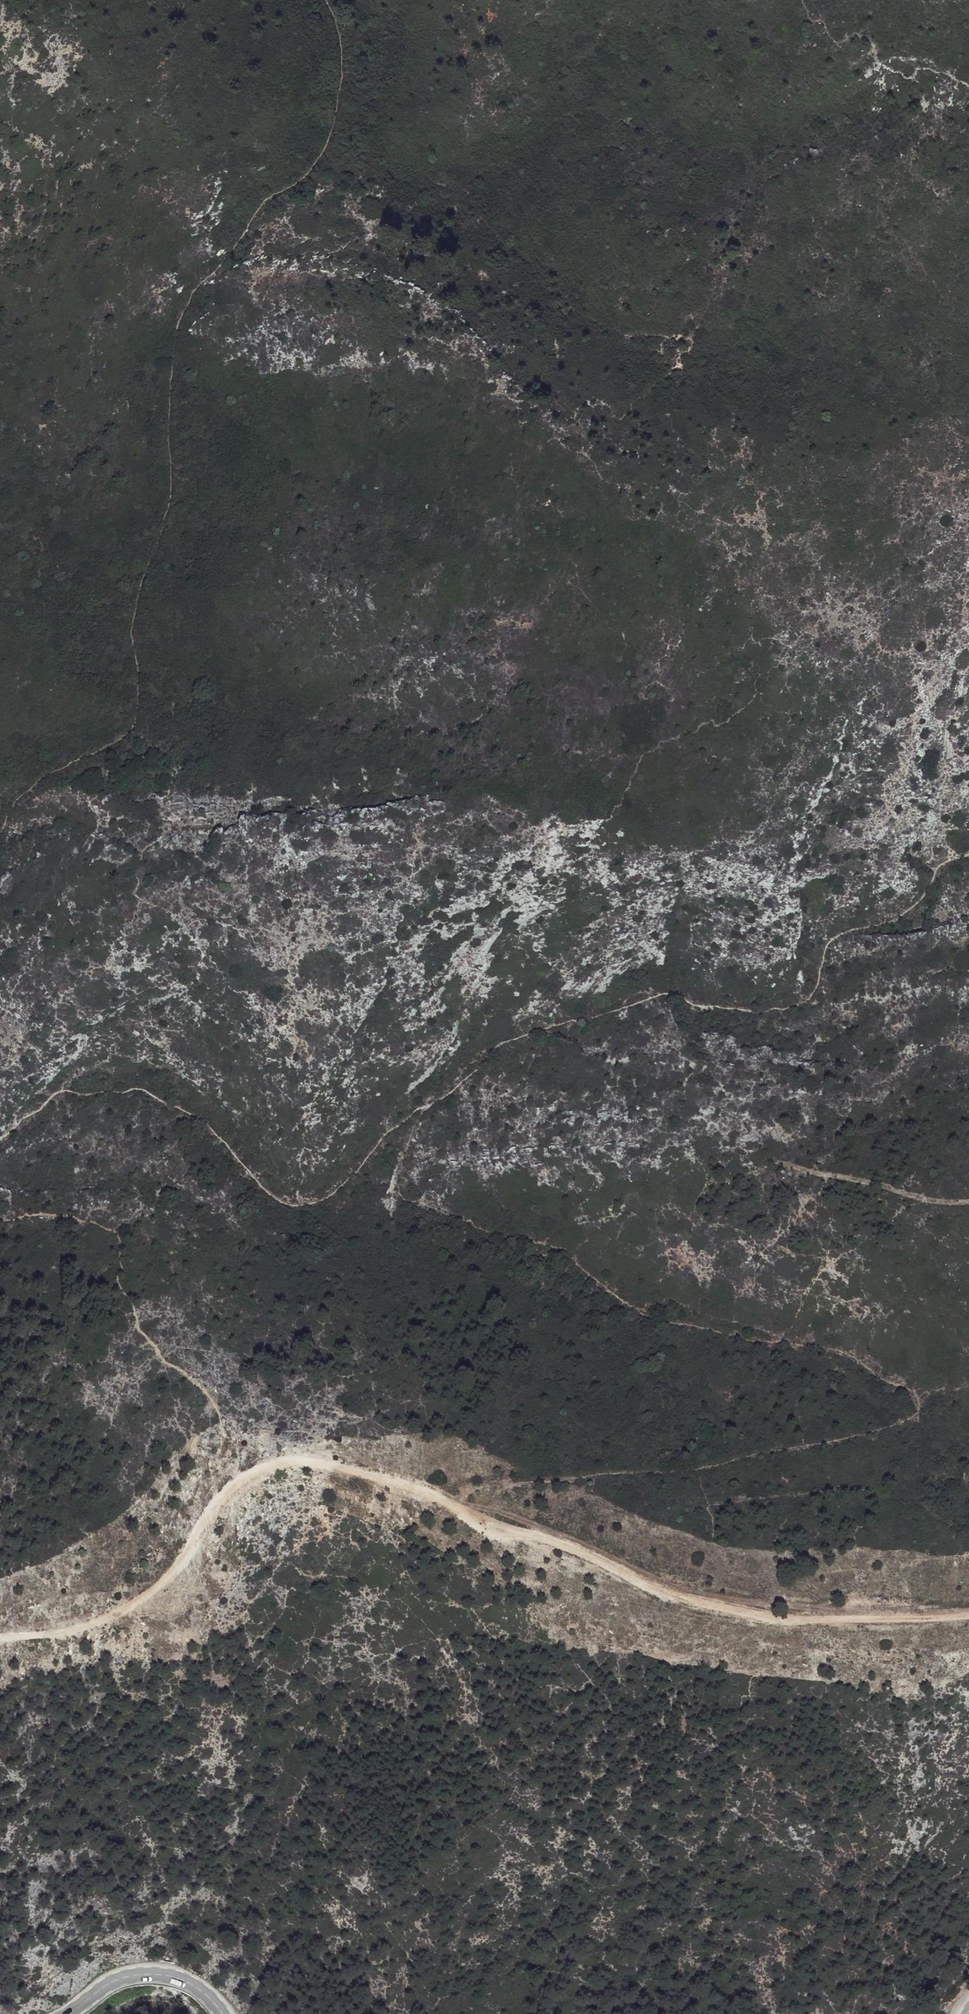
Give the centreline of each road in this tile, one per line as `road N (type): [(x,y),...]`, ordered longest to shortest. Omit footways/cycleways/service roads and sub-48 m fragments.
road 1 (track): [(968,1614),(855,1622),(759,1617),(513,1533),(422,1493),(277,1457),(239,1469),(143,1601),(84,1625),(0,1636)]
road 2 (secondary): [(222,2013),(193,1983),(132,1970),(100,1982),(60,2013)]

